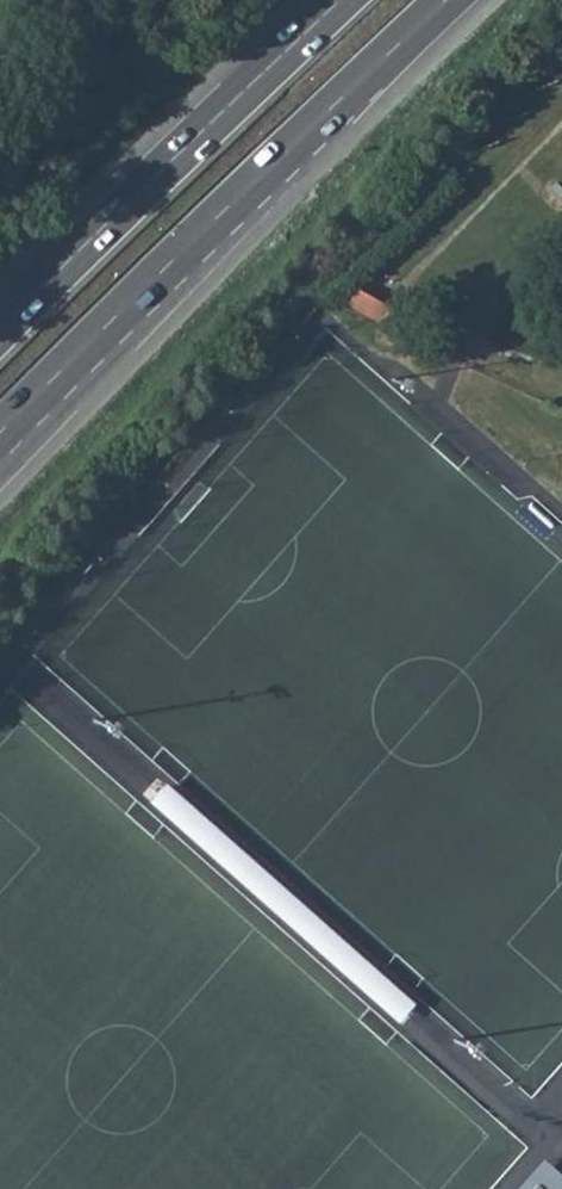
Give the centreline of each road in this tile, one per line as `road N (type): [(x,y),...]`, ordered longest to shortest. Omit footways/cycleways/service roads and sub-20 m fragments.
road 1 (trunk): [(0,434),(447,0)]
road 2 (trunk): [(341,0),(0,330)]

